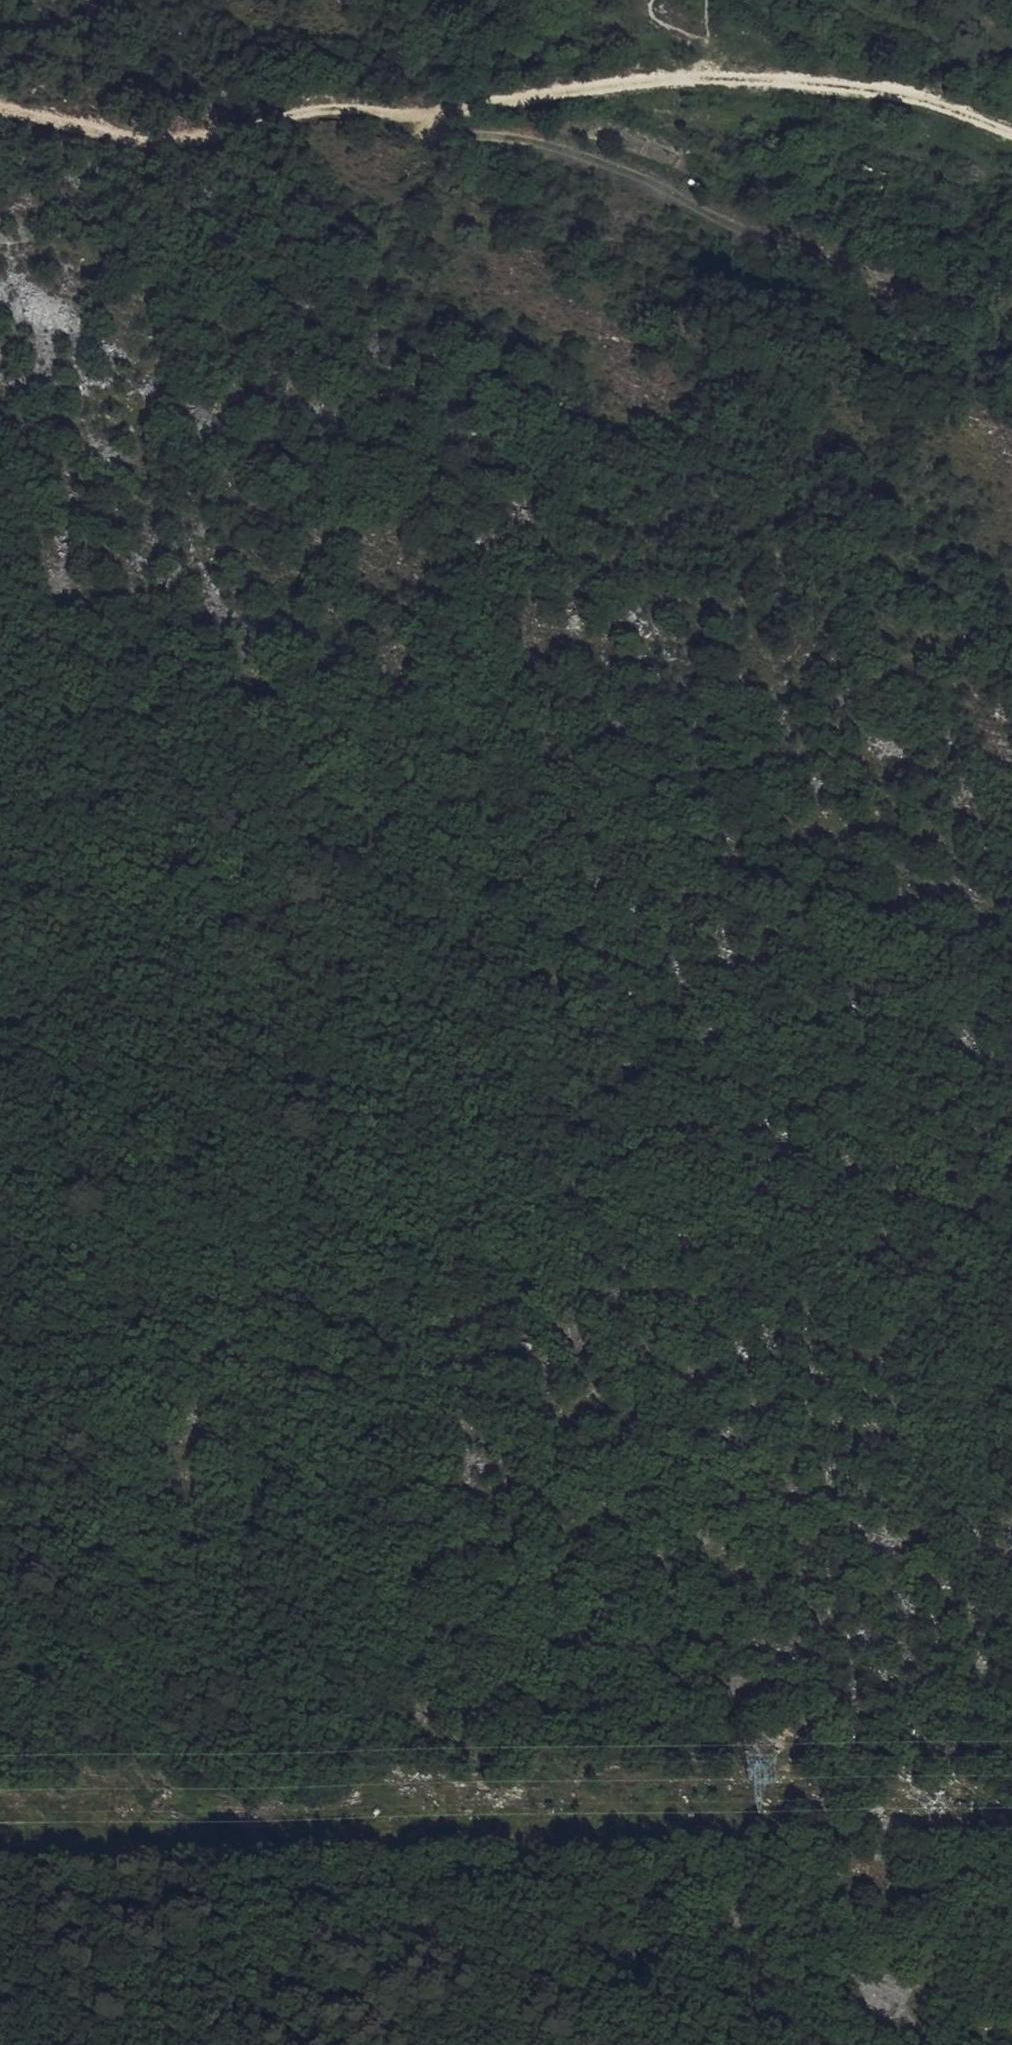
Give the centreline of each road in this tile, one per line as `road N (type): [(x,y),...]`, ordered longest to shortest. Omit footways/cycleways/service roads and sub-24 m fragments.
road 1 (track): [(1011,136),(913,100),(716,80),(522,95),(426,116),(334,109),(190,140),(115,136),(0,111)]

